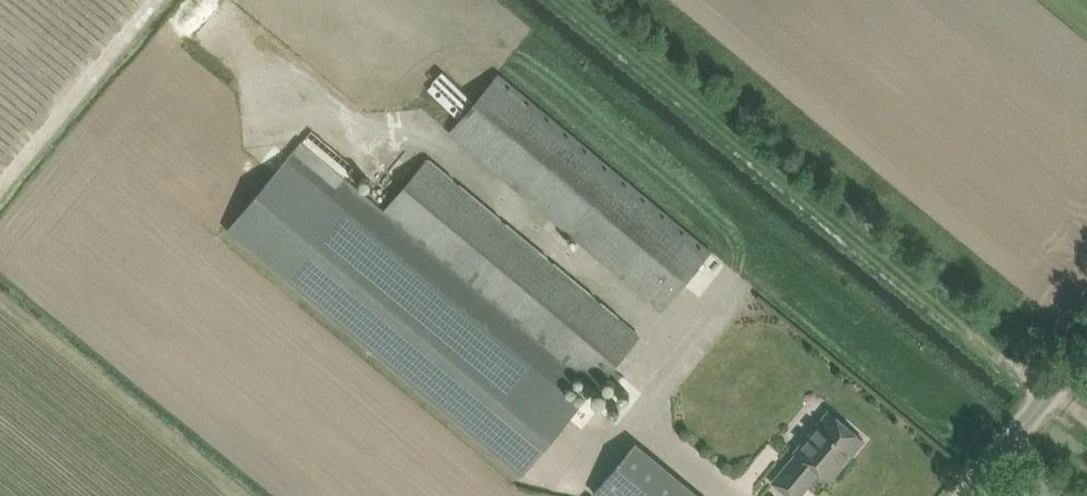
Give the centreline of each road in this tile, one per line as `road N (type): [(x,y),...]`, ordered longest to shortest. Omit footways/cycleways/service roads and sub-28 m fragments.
road 1 (unclassified): [(966,495),(1086,346)]

